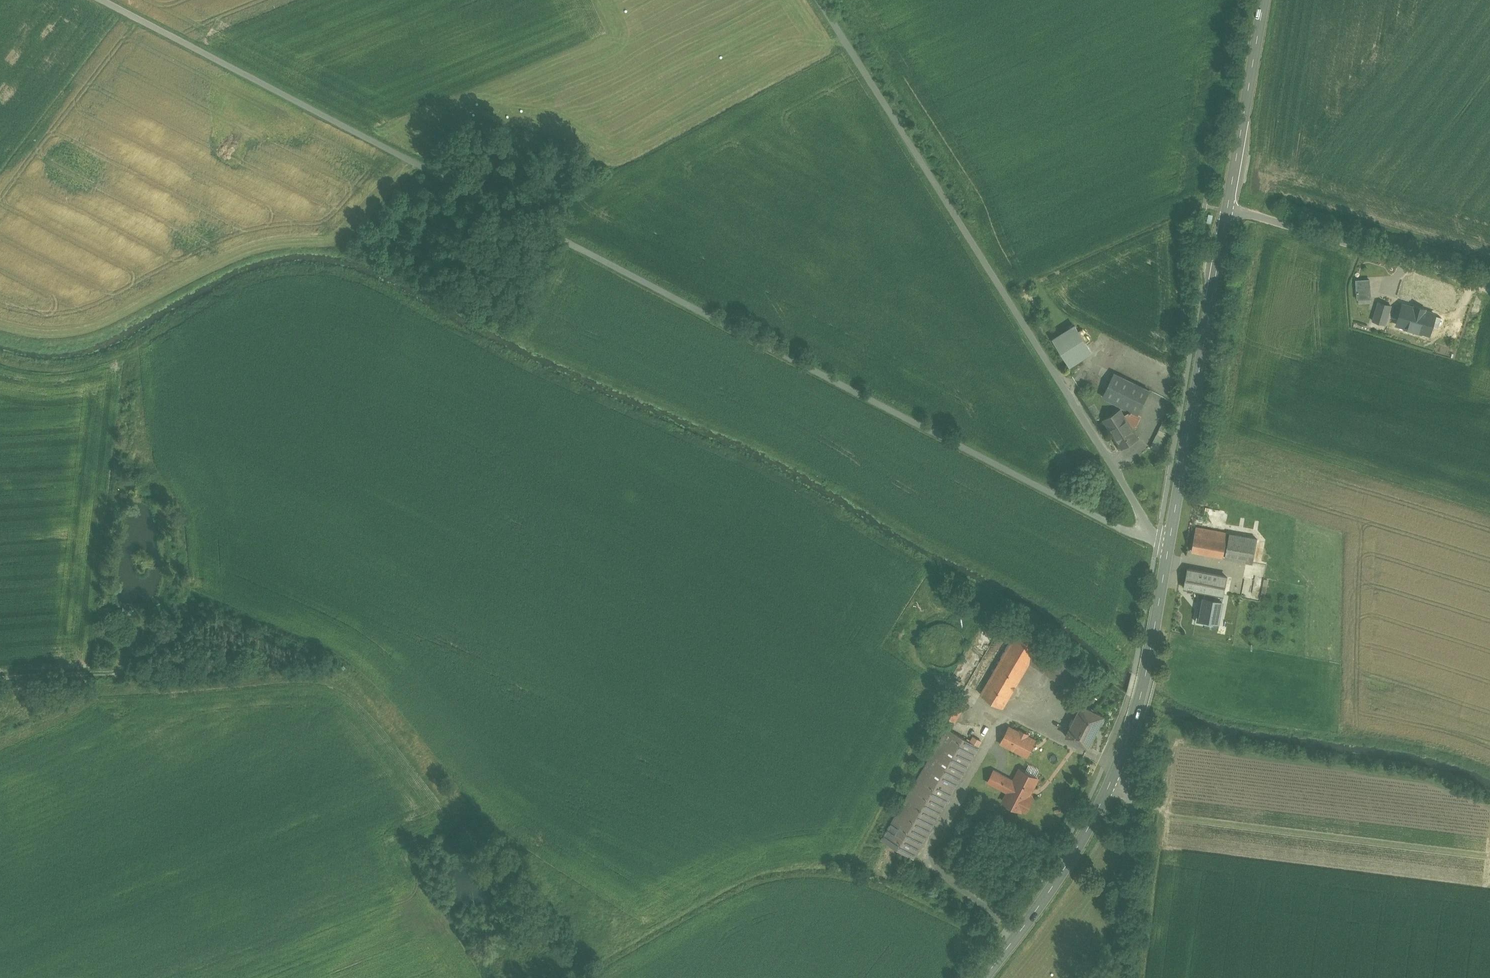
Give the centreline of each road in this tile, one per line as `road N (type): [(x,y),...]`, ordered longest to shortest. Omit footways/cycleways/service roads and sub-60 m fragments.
road 1 (unclassified): [(1158,540),(1121,529),(97,0)]
road 2 (unclassified): [(819,0),(1158,540)]
road 3 (tertiary): [(1227,210),(1169,542)]
road 4 (unclassified): [(1227,210),(1489,288)]
road 5 (tertiary): [(1169,542),(1145,679),(1112,777)]
road 6 (tertiary): [(1112,777),(1060,875),(984,977)]
road 7 (tertiary): [(1264,0),(1227,210)]
road 8 (unclassified): [(1112,777),(1131,801),(1111,977)]

